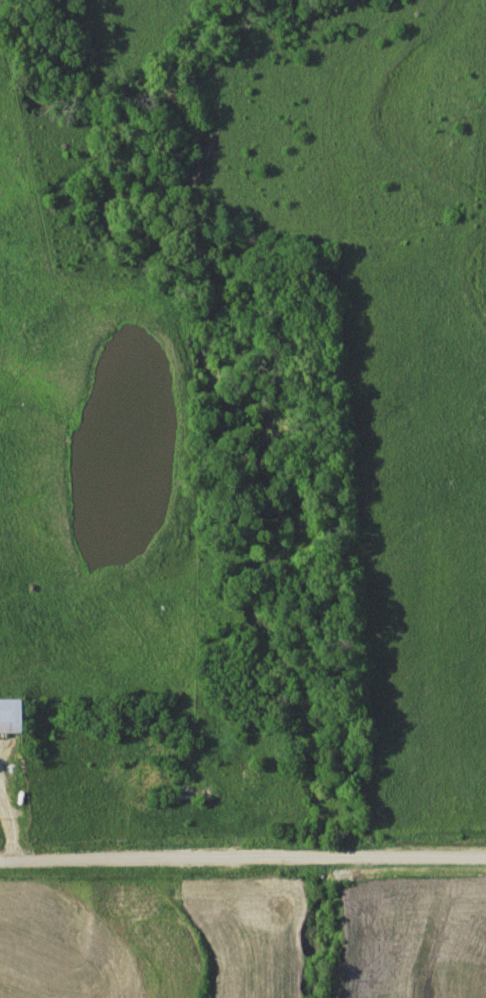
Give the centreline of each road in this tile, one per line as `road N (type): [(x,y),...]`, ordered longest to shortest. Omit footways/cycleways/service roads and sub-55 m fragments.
road 1 (residential): [(0,858),(485,853)]

